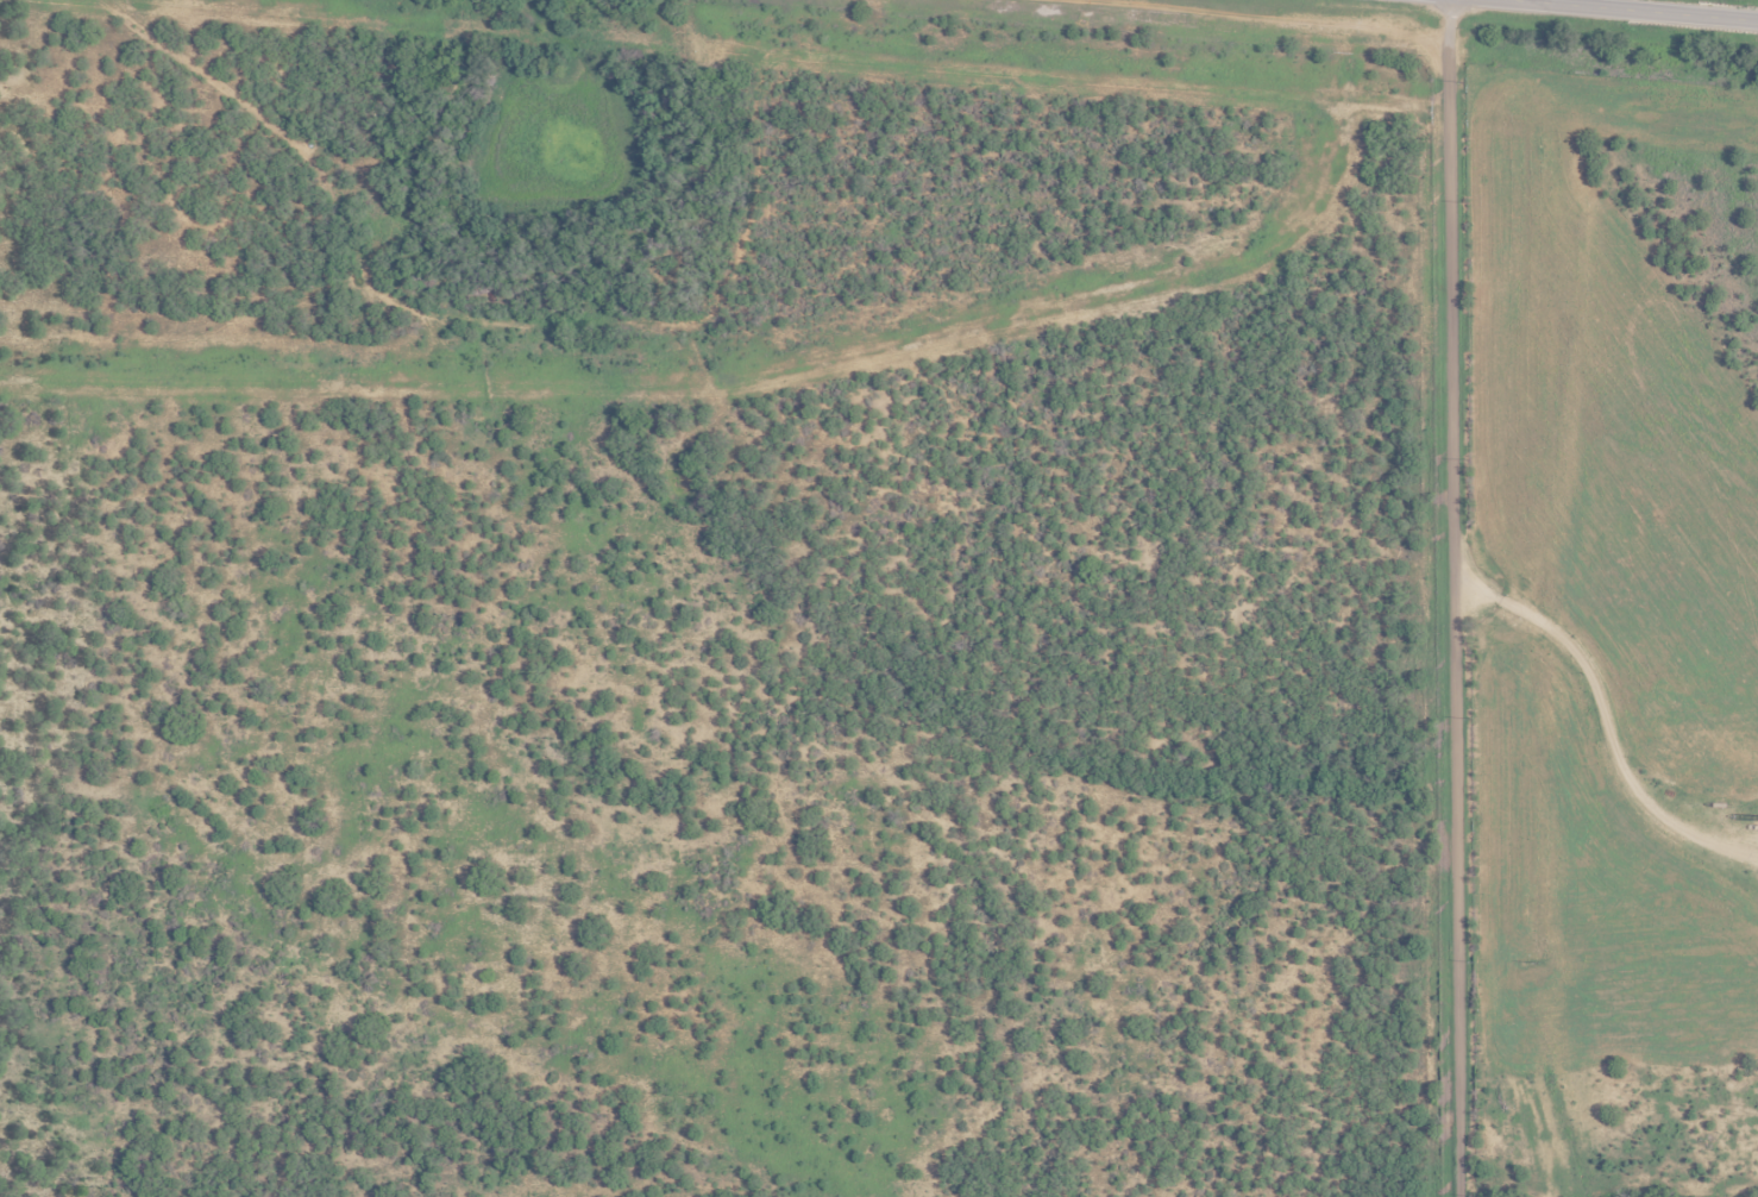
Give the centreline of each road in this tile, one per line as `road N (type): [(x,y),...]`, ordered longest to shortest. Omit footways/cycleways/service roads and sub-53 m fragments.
road 1 (residential): [(1460,1196),(1450,0)]
road 2 (secondary): [(1757,20),(1521,0)]

